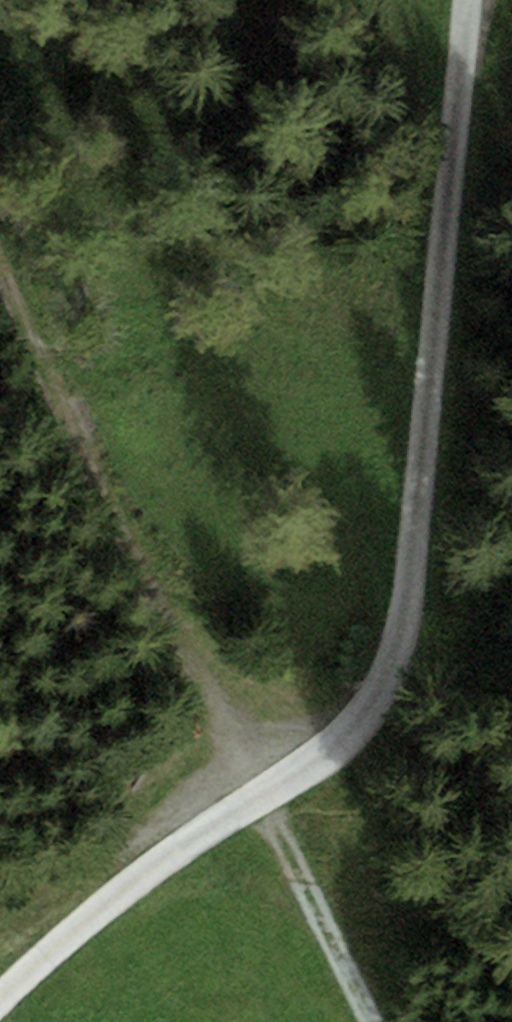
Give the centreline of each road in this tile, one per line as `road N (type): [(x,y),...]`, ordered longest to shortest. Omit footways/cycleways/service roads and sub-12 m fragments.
road 1 (track): [(258,806),(355,724),(408,614),(454,174),(462,0)]
road 2 (track): [(0,295),(258,806)]
road 3 (track): [(0,1001),(95,914),(258,806)]
road 4 (track): [(258,806),(374,1021)]

